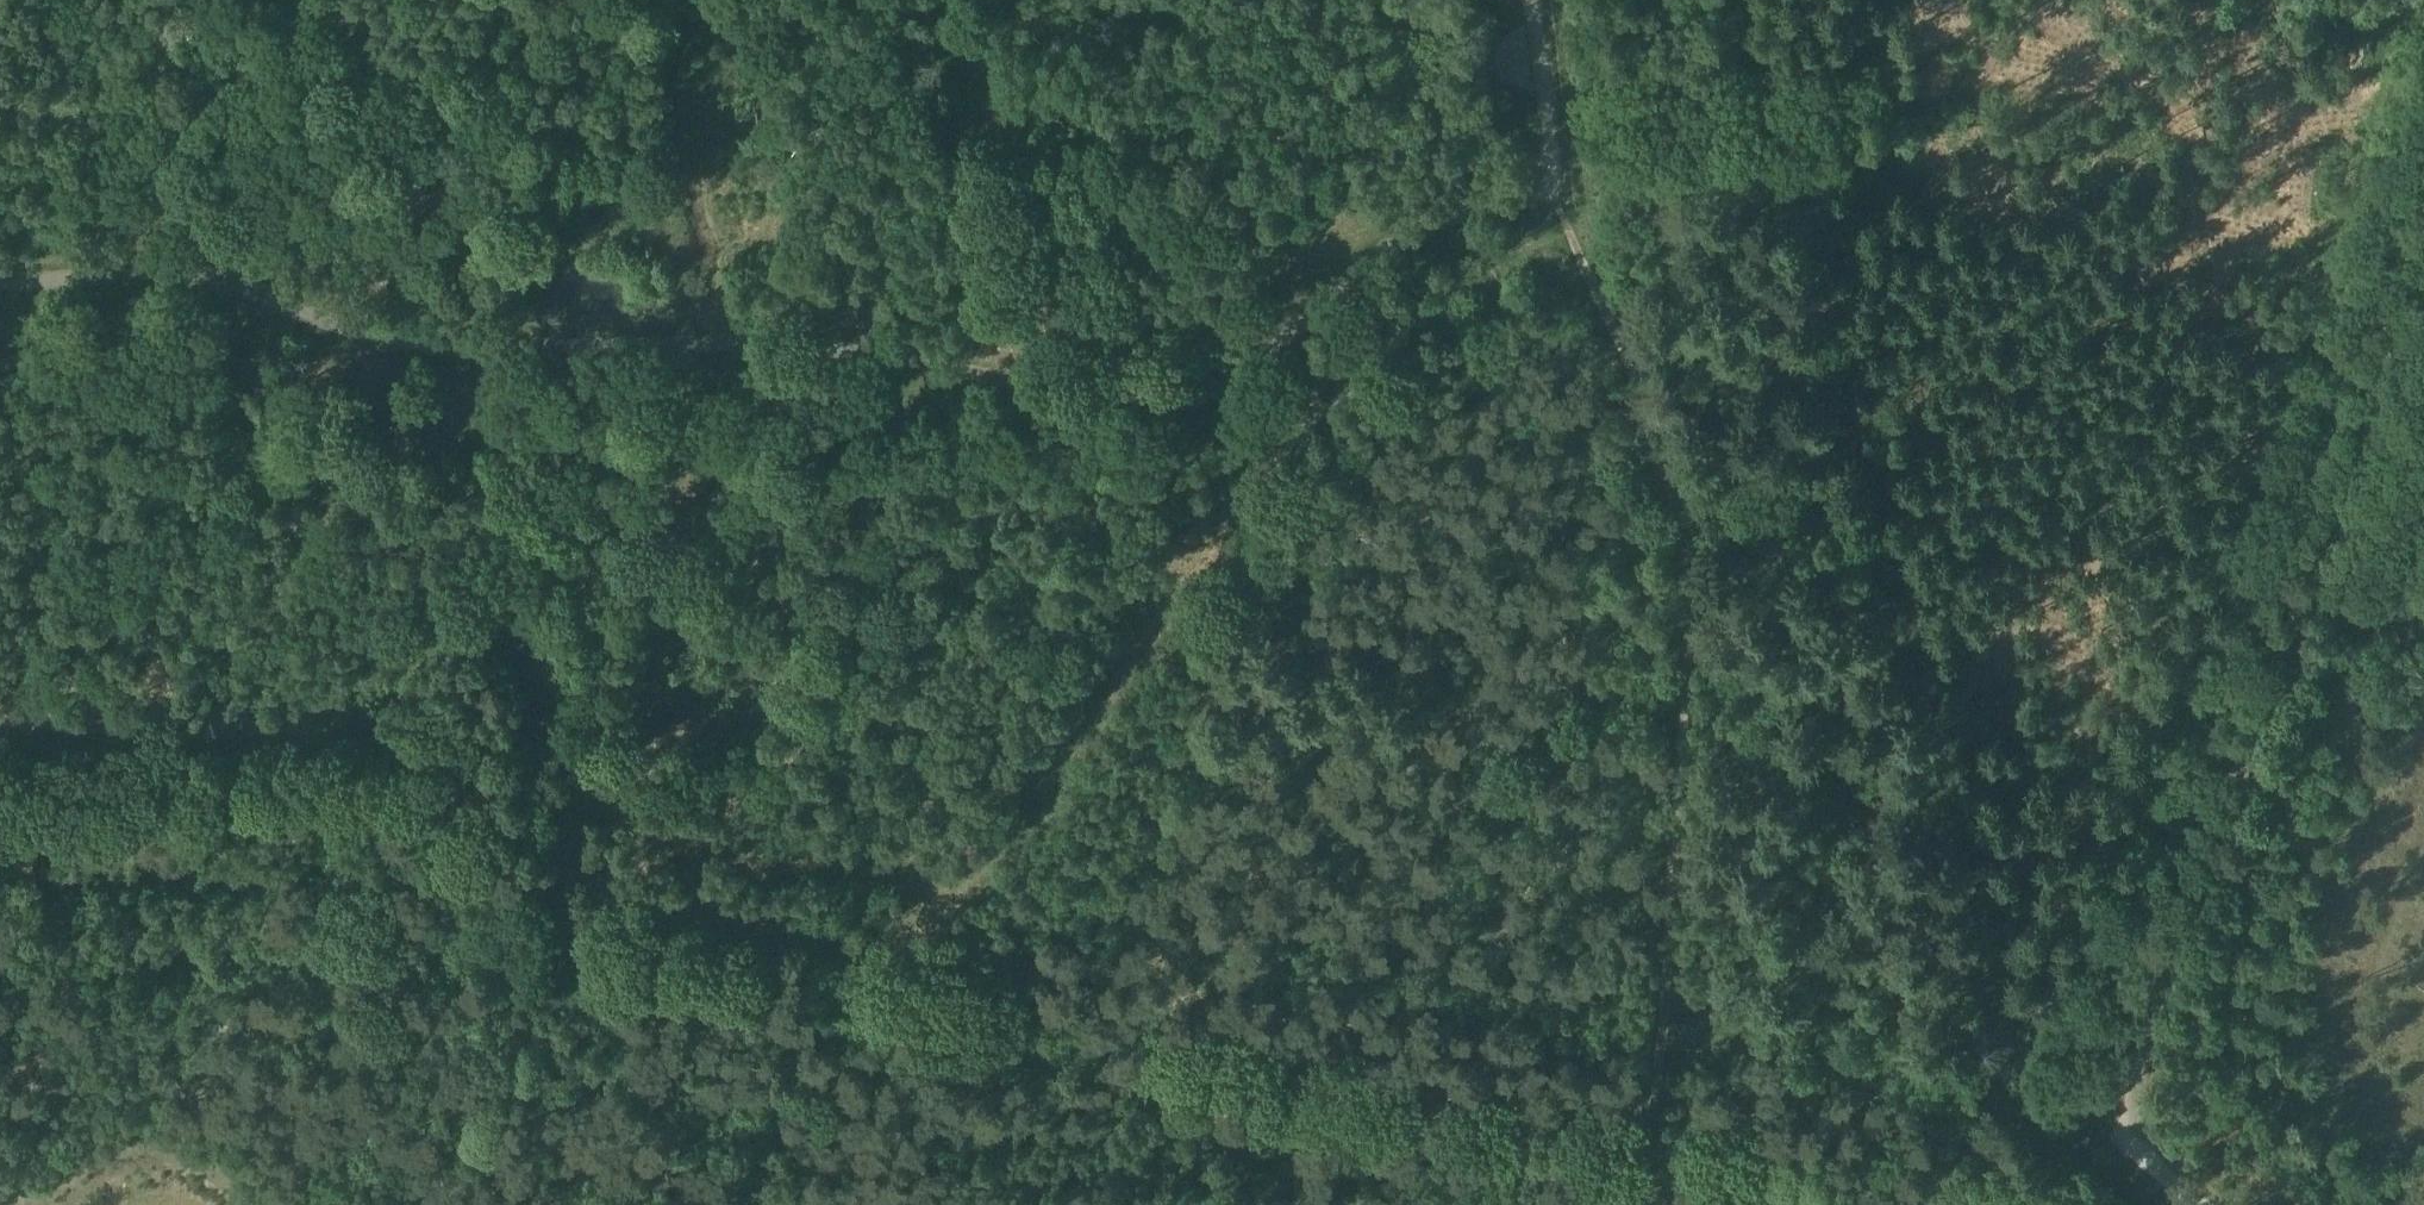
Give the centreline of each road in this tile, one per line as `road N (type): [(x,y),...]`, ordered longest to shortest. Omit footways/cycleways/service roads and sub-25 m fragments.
road 1 (unclassified): [(2201,1204),(2135,1146),(2142,1056),(2166,958),(2423,272)]
road 2 (track): [(1668,1020),(2106,1139)]

